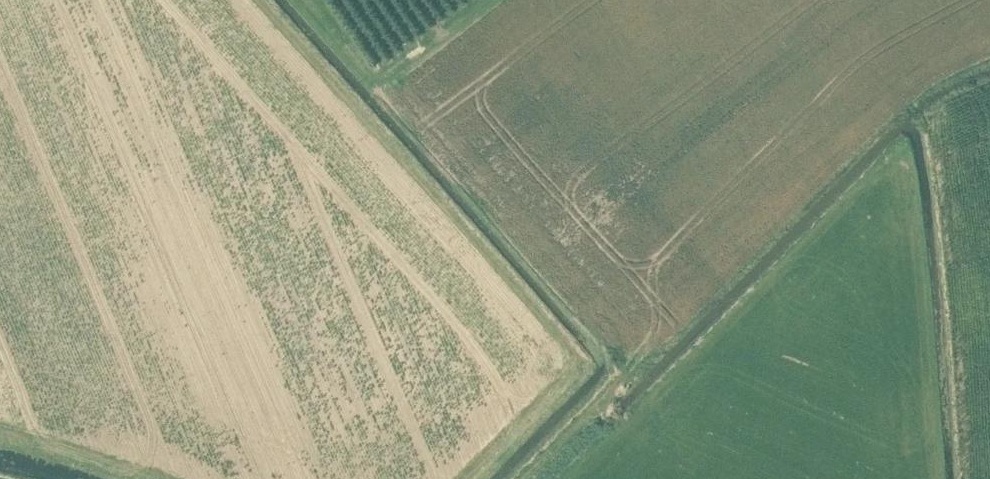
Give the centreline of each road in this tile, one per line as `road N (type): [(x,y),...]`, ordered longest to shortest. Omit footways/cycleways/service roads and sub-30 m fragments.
road 1 (track): [(528,478),(624,380)]

